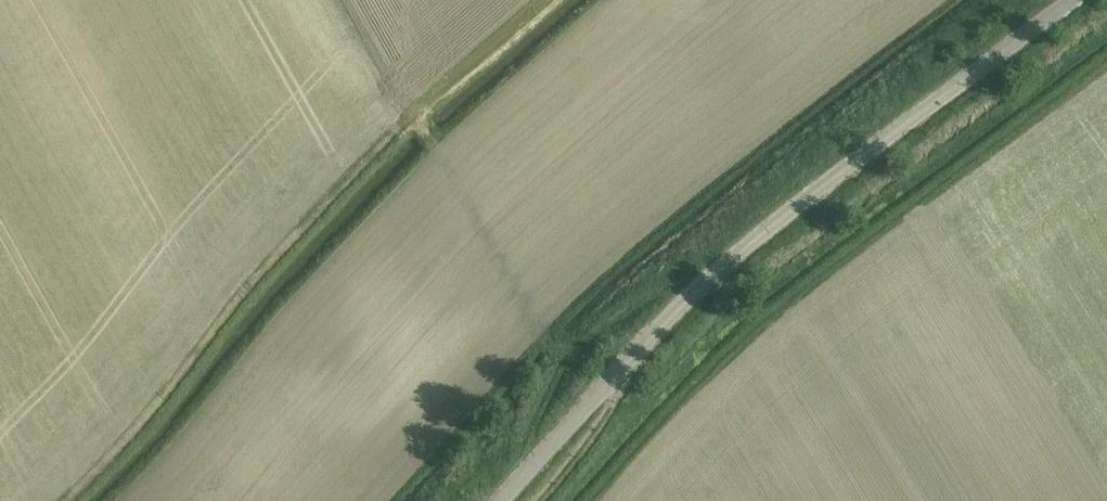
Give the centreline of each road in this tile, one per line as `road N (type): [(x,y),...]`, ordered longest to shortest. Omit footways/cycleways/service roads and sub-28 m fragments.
road 1 (unclassified): [(502,500),(732,257),(1073,0)]

